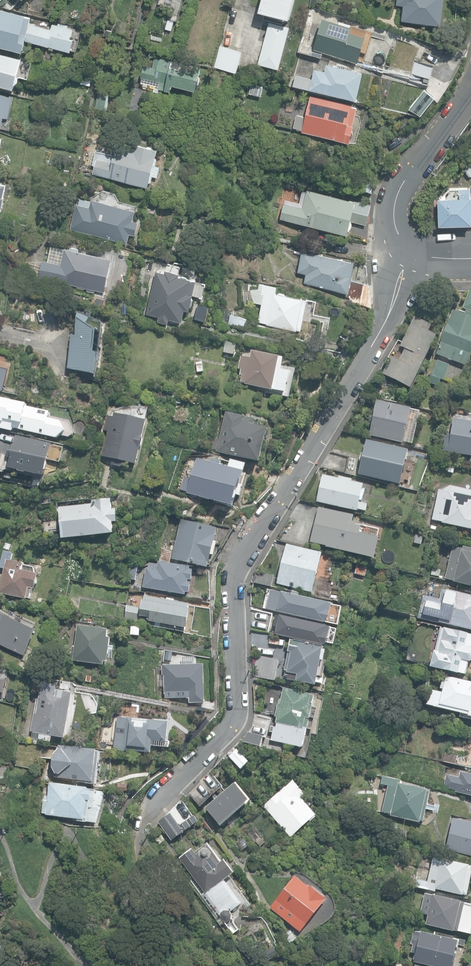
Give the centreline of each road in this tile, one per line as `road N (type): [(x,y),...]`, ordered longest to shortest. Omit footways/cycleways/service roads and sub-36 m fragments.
road 1 (unclassified): [(421,254),(404,268),(388,320),(235,576),(234,719),(148,805)]
road 2 (unclassified): [(421,254),(399,234),(398,192),(470,87)]

